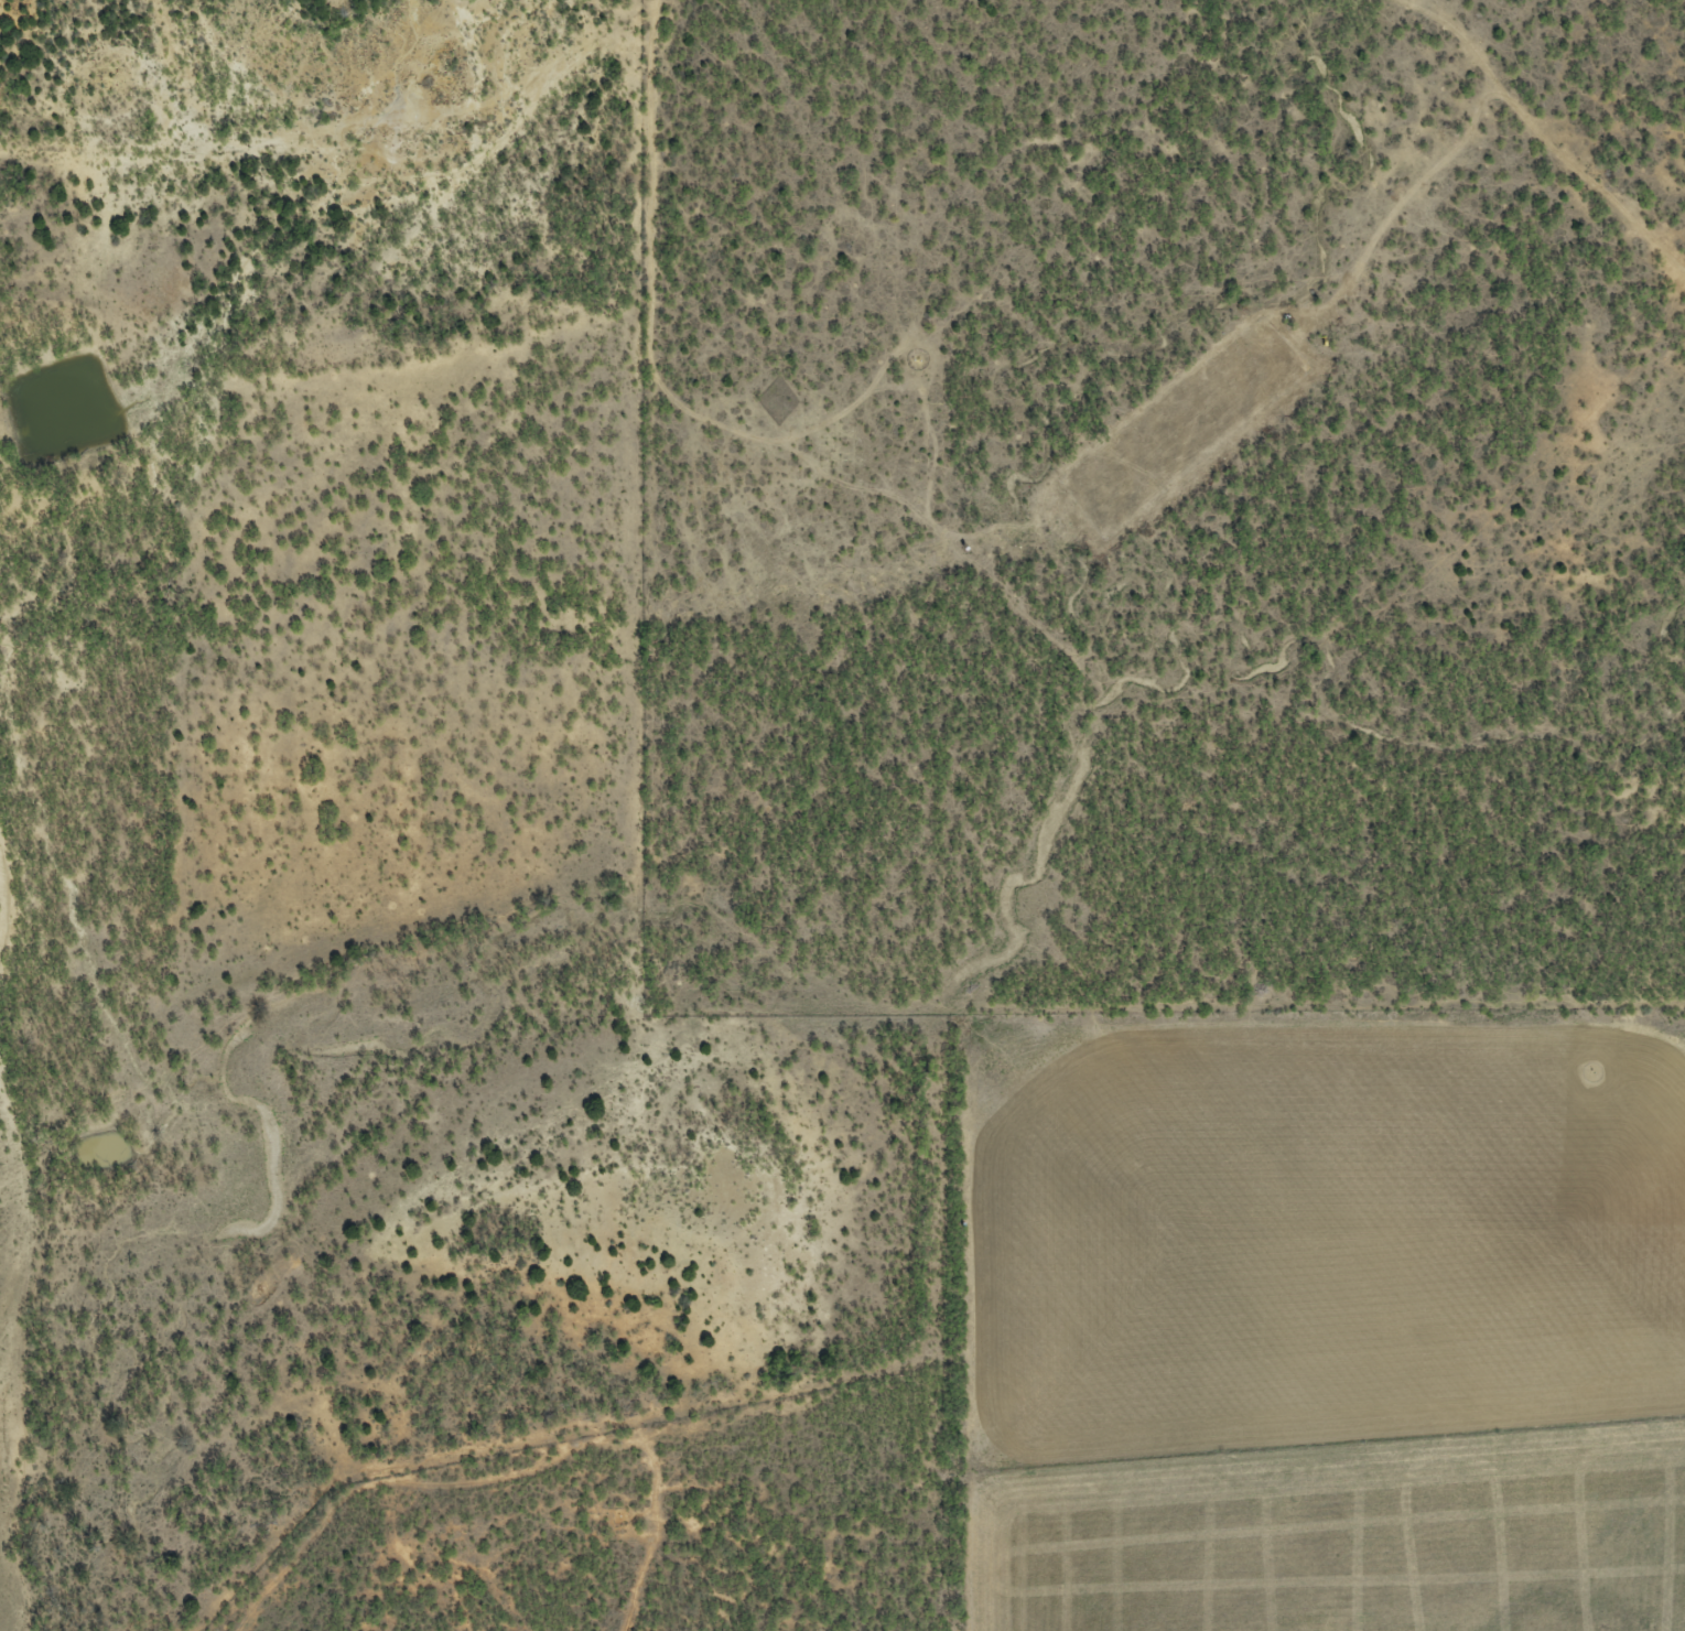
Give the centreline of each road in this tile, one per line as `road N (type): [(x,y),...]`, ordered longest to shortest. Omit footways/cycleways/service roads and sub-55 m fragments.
road 1 (residential): [(314,1534),(287,1473),(100,1473),(0,1431)]

